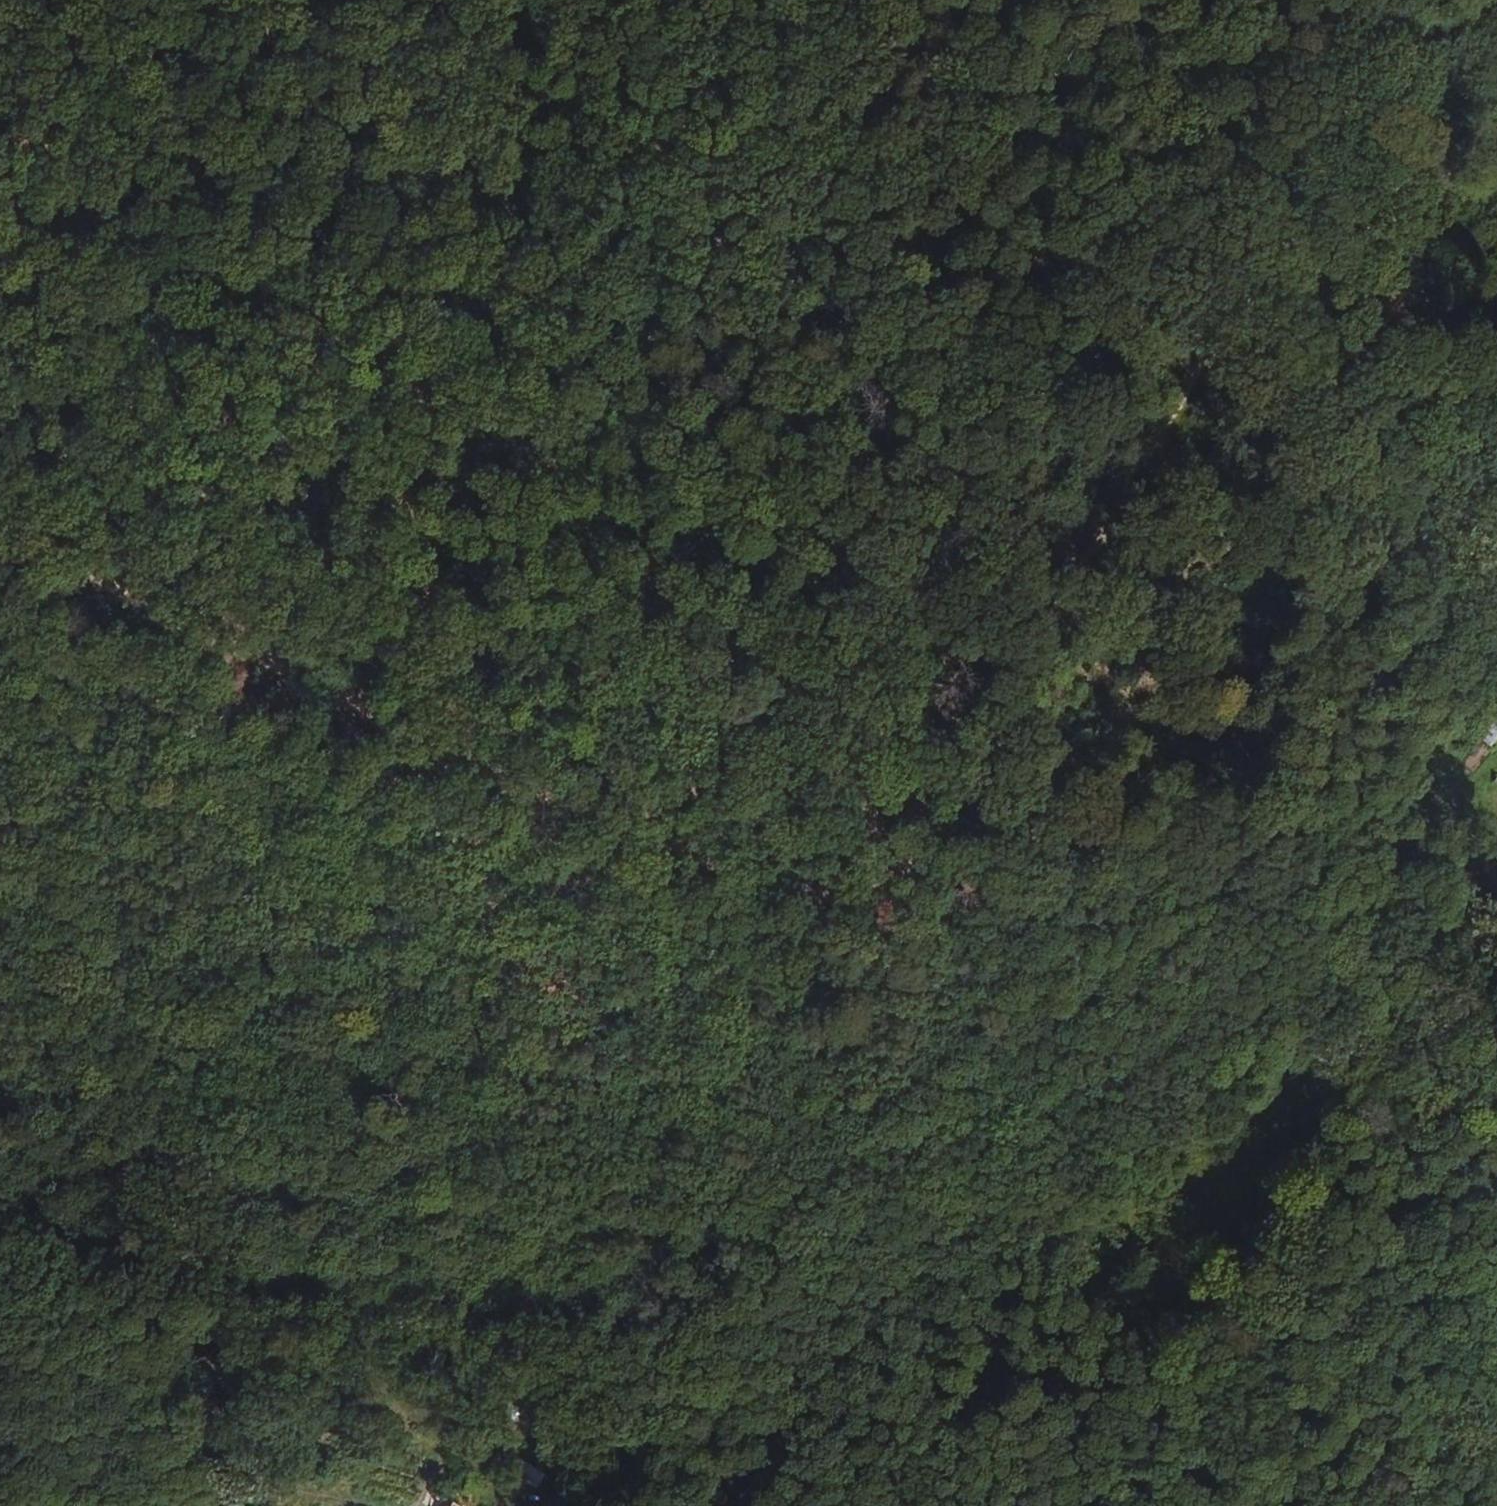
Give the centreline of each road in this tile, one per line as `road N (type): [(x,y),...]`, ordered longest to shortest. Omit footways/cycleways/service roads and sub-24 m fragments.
road 1 (track): [(0,522),(497,768),(842,884),(908,871),(967,796),(1283,263),(1496,32)]
road 2 (track): [(234,1505),(220,1470),(0,1182)]

